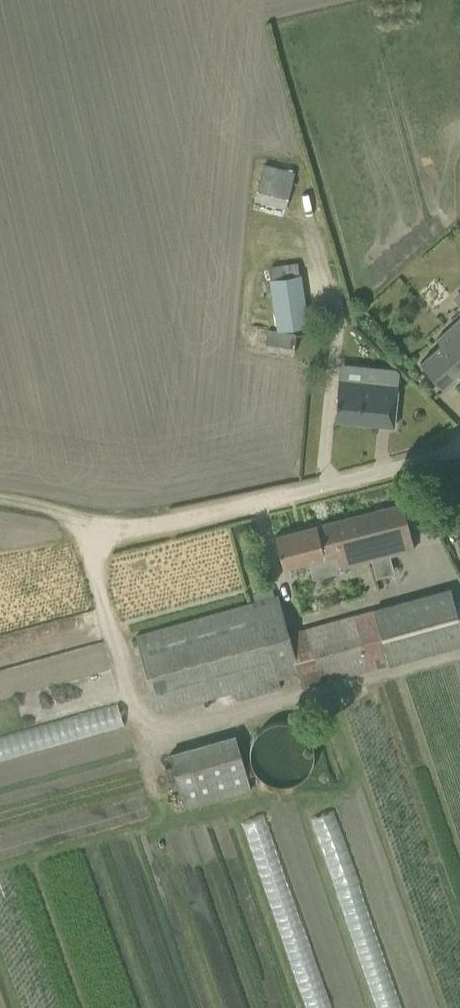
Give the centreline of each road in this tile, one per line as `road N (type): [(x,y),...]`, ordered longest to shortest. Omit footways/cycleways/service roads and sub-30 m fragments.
road 1 (unclassified): [(116,527),(200,516),(459,447)]

